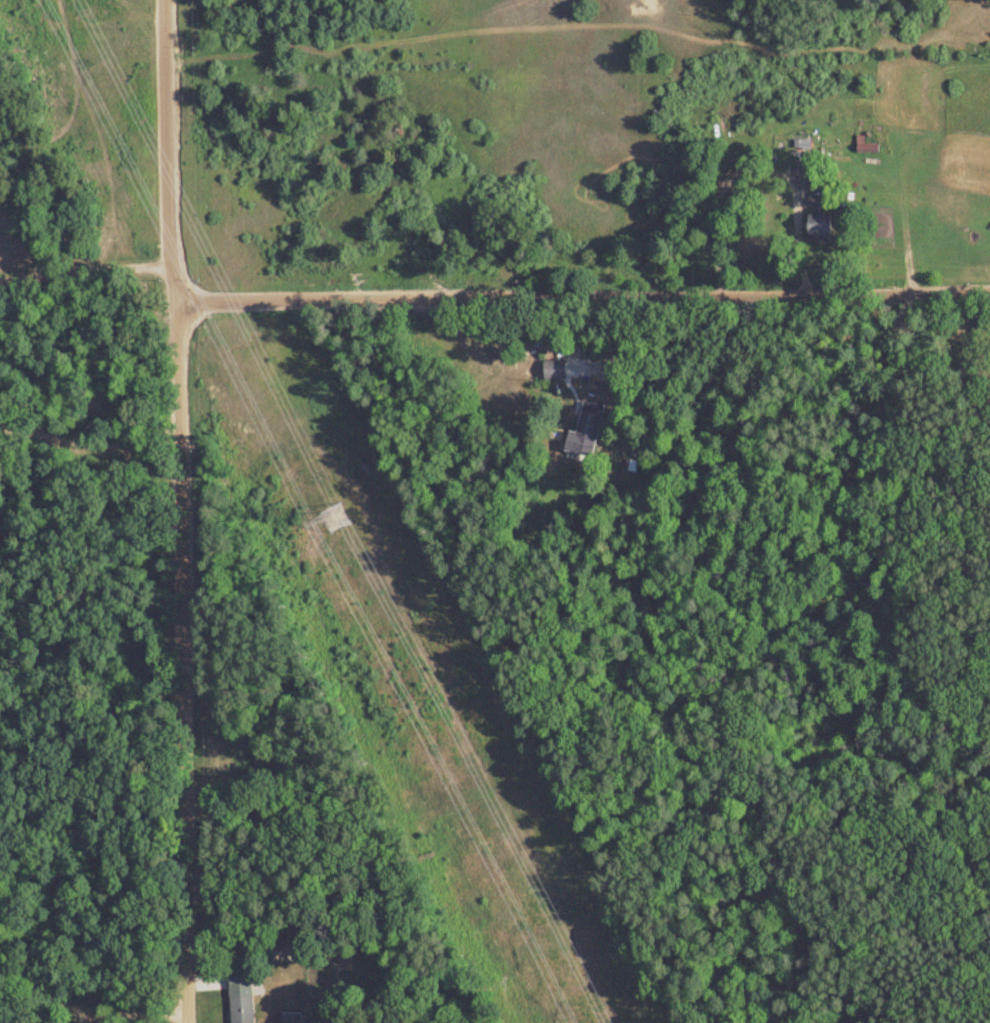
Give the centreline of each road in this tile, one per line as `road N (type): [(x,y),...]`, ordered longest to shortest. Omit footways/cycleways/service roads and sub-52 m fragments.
road 1 (residential): [(190,1022),(189,555),(158,0)]
road 2 (residential): [(176,300),(989,283)]
road 3 (residential): [(180,364),(63,387),(0,389)]

